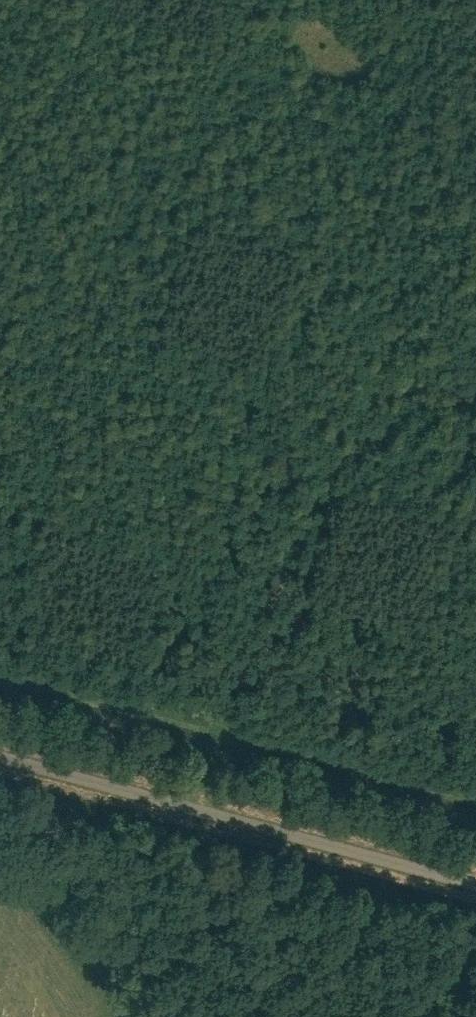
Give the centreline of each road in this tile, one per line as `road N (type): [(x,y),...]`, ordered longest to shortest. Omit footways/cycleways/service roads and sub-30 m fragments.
road 1 (unclassified): [(0,758),(475,885)]

